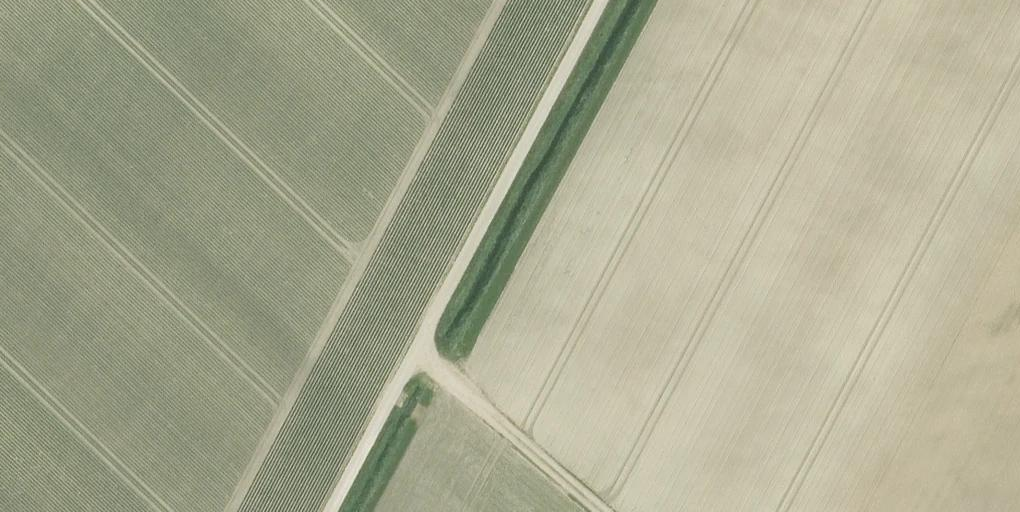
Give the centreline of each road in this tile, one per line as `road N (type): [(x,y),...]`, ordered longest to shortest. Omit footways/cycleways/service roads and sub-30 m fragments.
road 1 (track): [(331,511),(603,0)]
road 2 (track): [(418,349),(605,511)]

